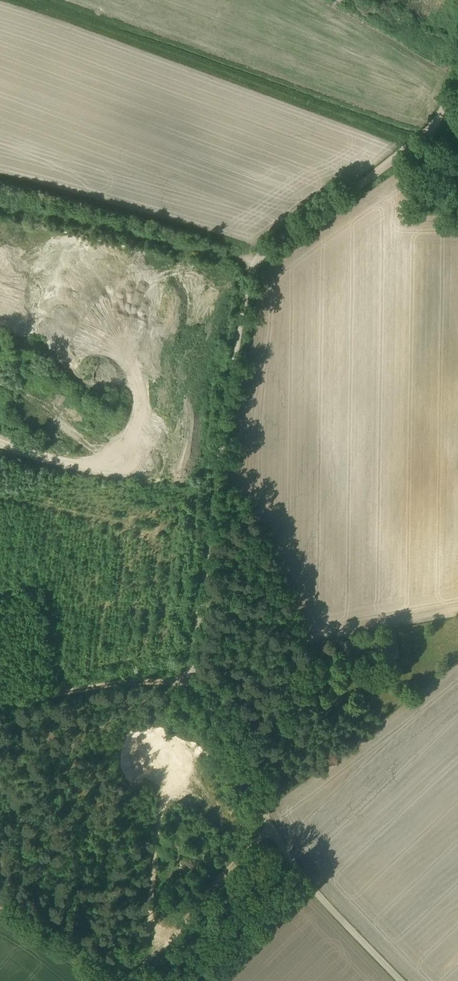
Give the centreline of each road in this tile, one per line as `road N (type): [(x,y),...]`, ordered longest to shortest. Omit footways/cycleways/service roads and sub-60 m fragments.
road 1 (track): [(0,708),(196,670),(250,266),(419,137),(457,75)]
road 2 (unclassified): [(400,980),(287,849),(196,670)]
road 3 (track): [(250,266),(0,207)]
road 4 (track): [(125,980),(261,823)]

